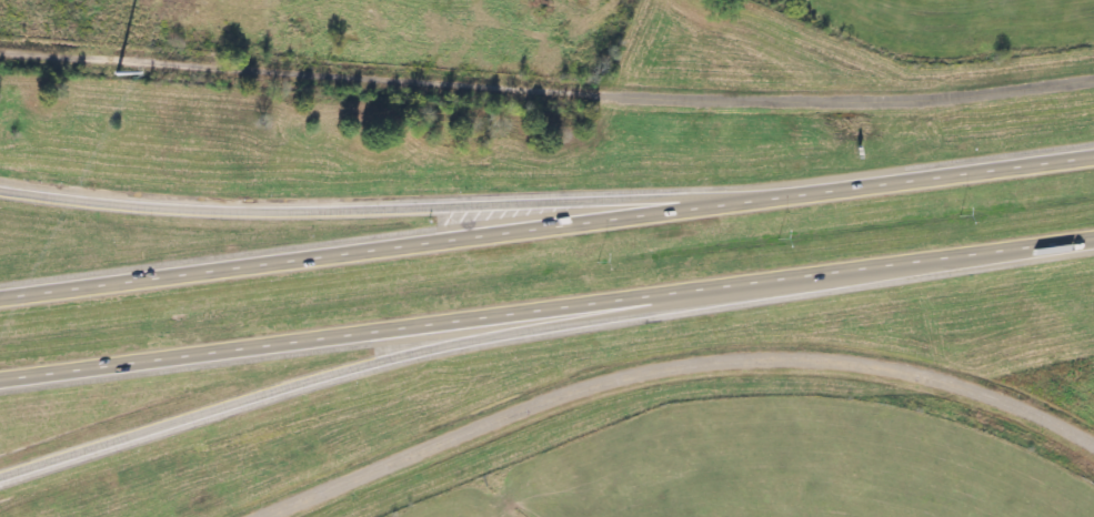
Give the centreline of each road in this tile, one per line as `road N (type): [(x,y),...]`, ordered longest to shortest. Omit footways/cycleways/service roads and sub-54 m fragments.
road 1 (motorway): [(0,377),(1093,238)]
road 2 (motorway): [(1093,155),(0,293)]
road 3 (residential): [(0,48),(777,100),(915,99),(1093,77)]
road 4 (residential): [(1093,444),(1021,408),(910,375),(820,364),(693,368),(531,414),(272,516)]
road 5 (motorway): [(776,196),(160,206),(0,183)]
road 6 (motorway): [(0,473),(259,394),(633,296)]

